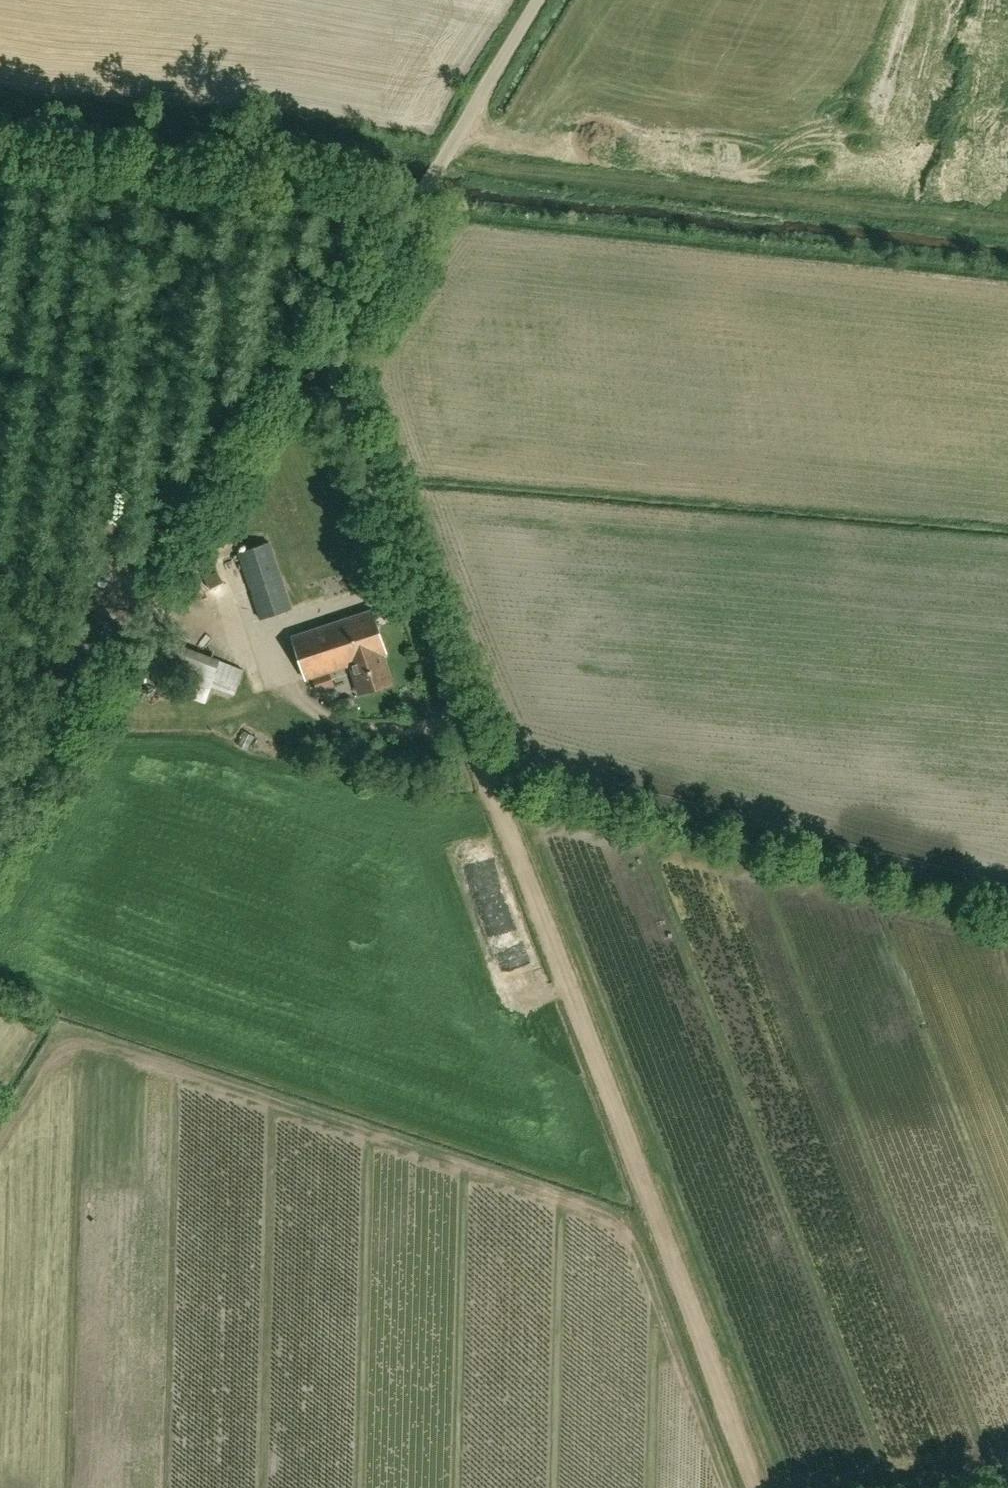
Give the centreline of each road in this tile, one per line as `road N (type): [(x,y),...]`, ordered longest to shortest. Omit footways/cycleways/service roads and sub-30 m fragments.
road 1 (track): [(758,1487),(465,718)]
road 2 (unclassified): [(465,718),(343,402),(334,350),(343,324),(542,0)]
road 3 (track): [(420,202),(263,164),(0,146)]

